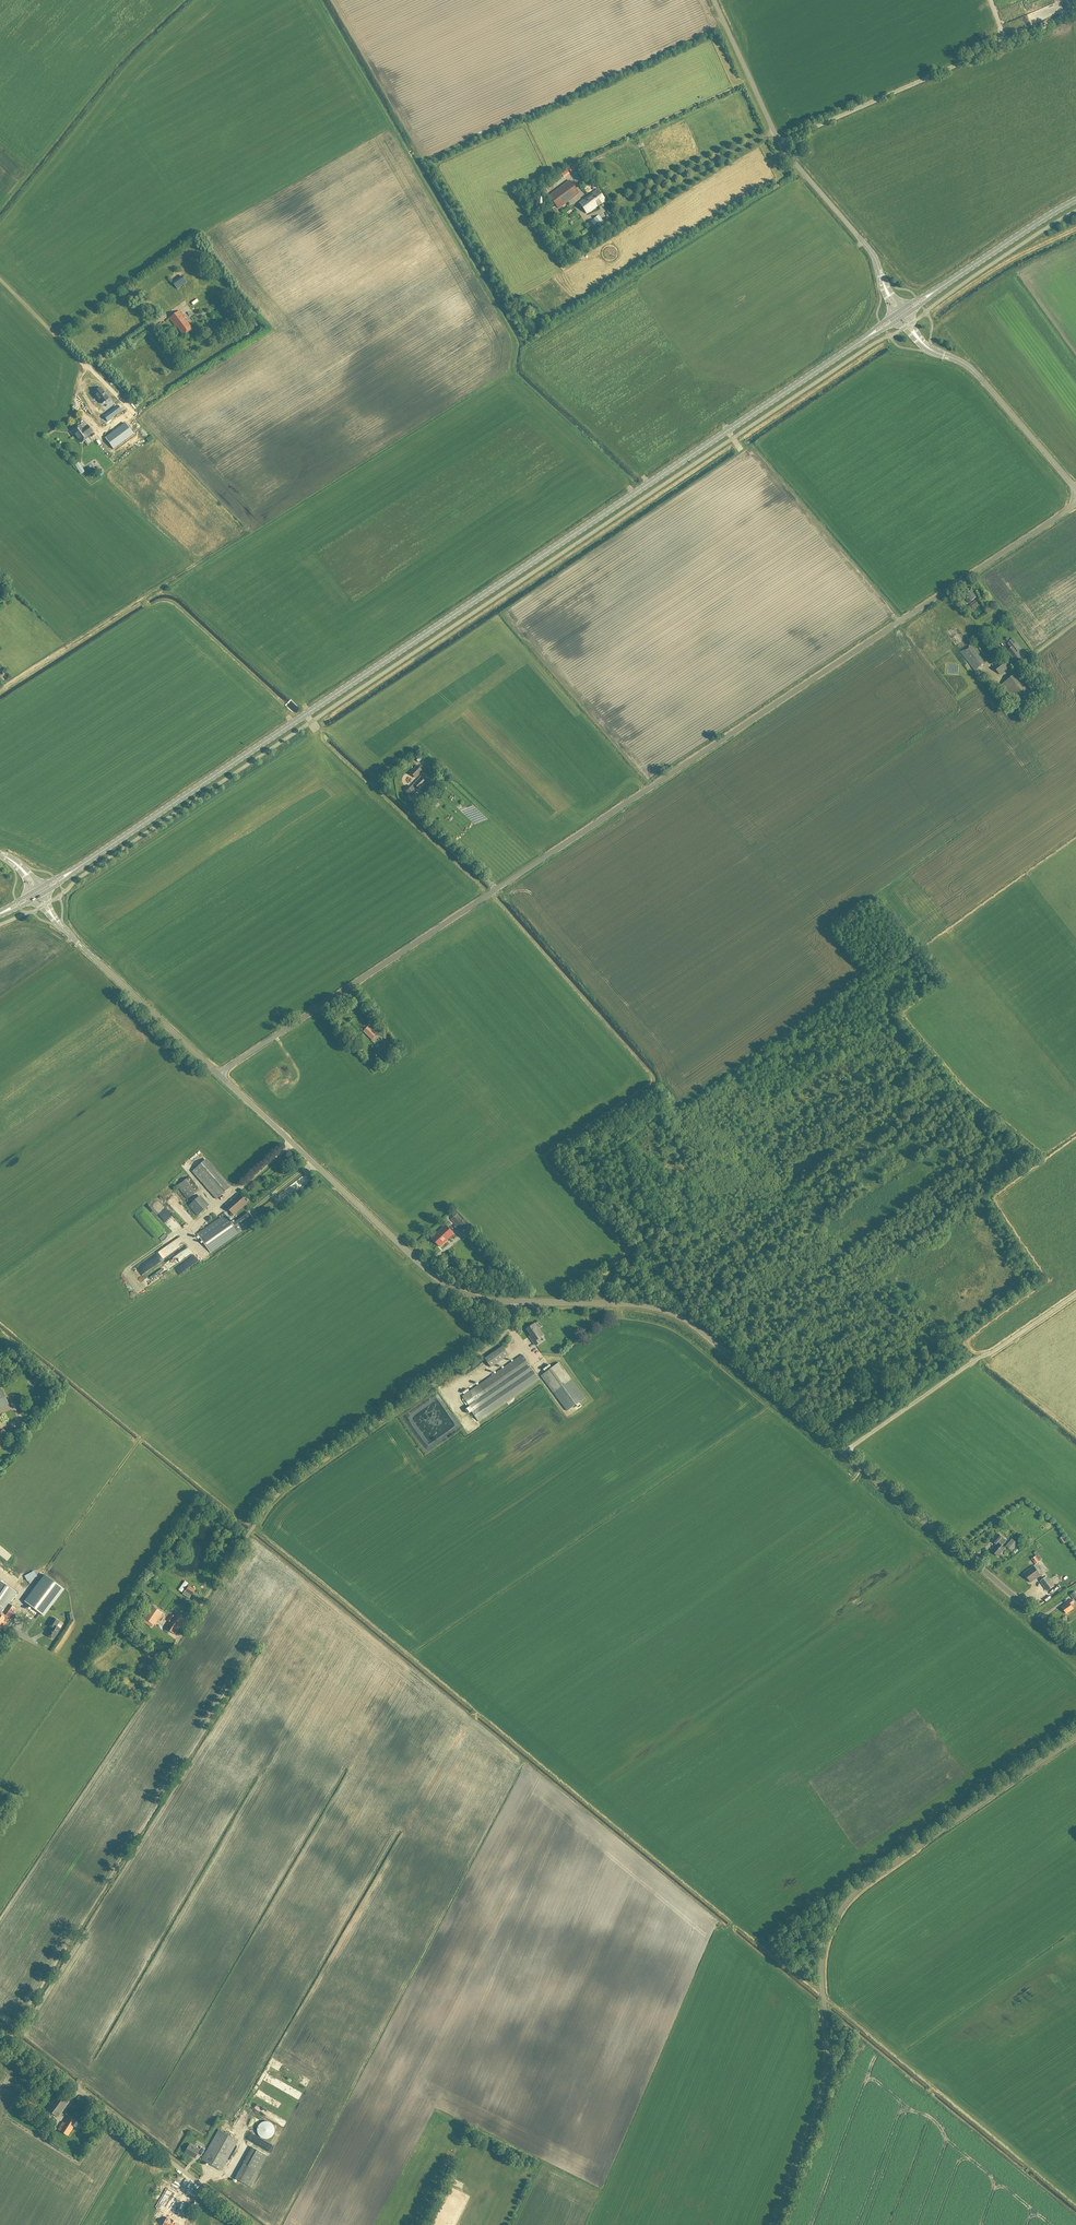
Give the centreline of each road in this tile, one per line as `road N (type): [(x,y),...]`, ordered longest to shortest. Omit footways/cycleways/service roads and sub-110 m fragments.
road 1 (unclassified): [(1075,1650),(686,1320),(640,1305),(494,1301),(460,1292),(219,1075)]
road 2 (unclassified): [(219,1075),(1075,500)]
road 3 (secondary): [(862,340),(78,867)]
road 4 (unclassified): [(774,2224),(829,2083),(821,1972),(835,1921),(862,1890),(1075,1738)]
road 5 (unclassified): [(880,276),(873,256),(780,143),(714,0)]
road 6 (unclassified): [(251,2224),(0,2031)]
road 7 (track): [(0,690),(195,566)]
road 8 (unclassified): [(219,1075),(63,928)]
road 9 (unclassified): [(1075,489),(969,368),(938,354)]
road 10 (secondary): [(1075,200),(941,288)]

